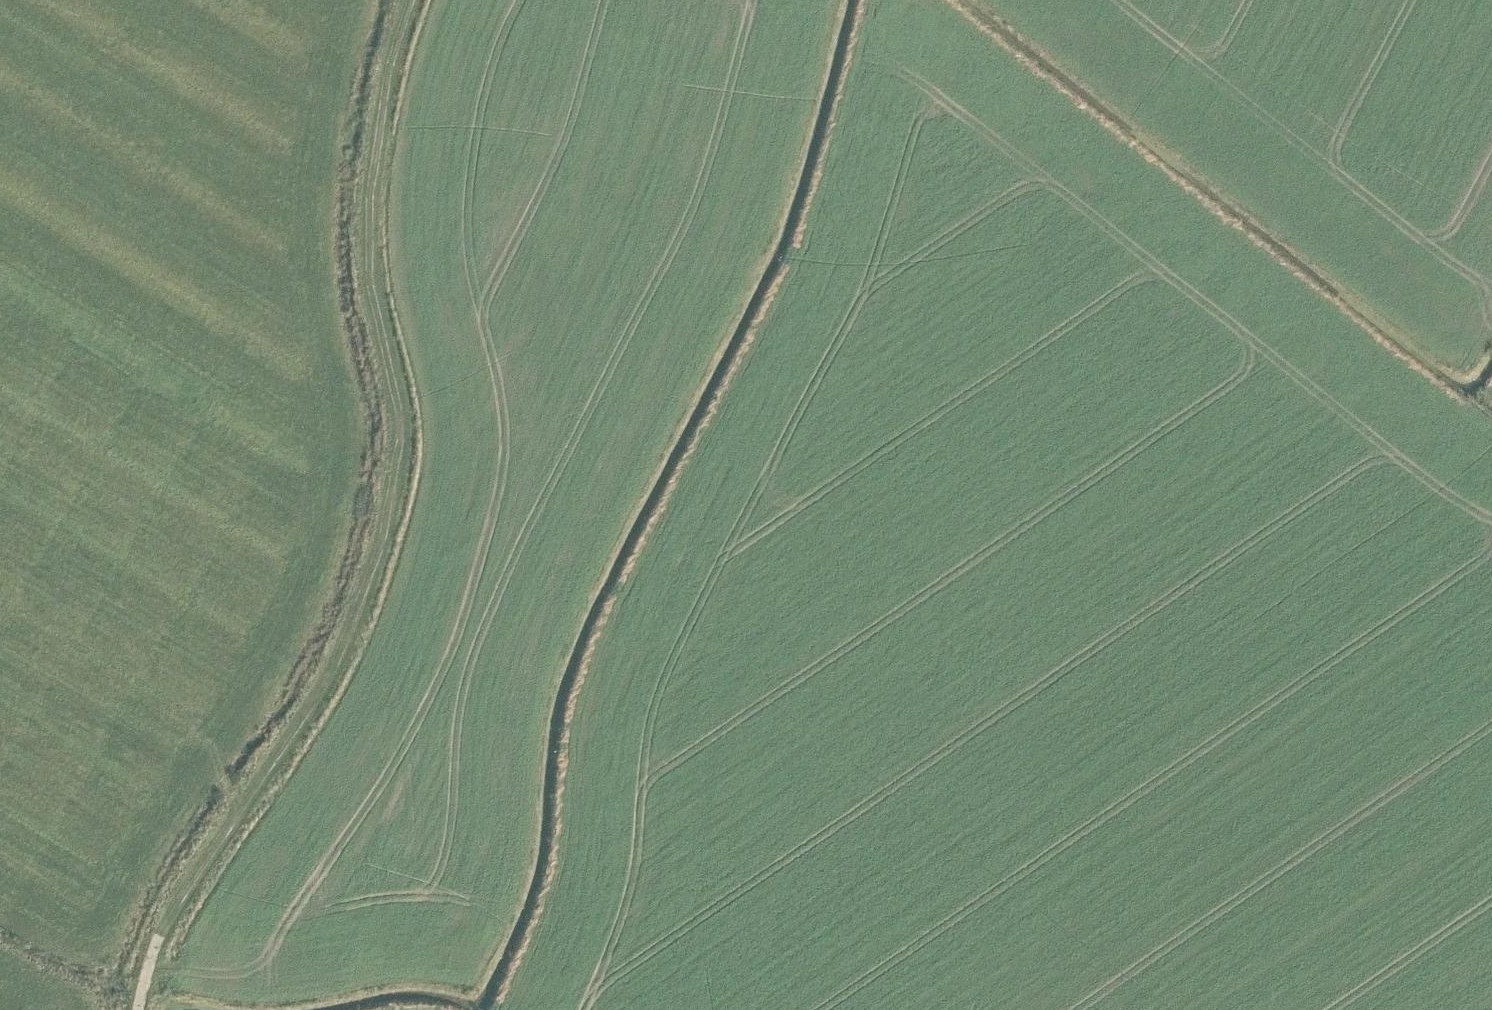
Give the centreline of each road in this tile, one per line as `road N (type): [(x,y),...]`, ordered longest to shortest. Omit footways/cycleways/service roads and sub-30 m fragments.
road 1 (track): [(418,0),(383,69),(369,287),(401,387),(398,493),(354,622),(146,925)]

